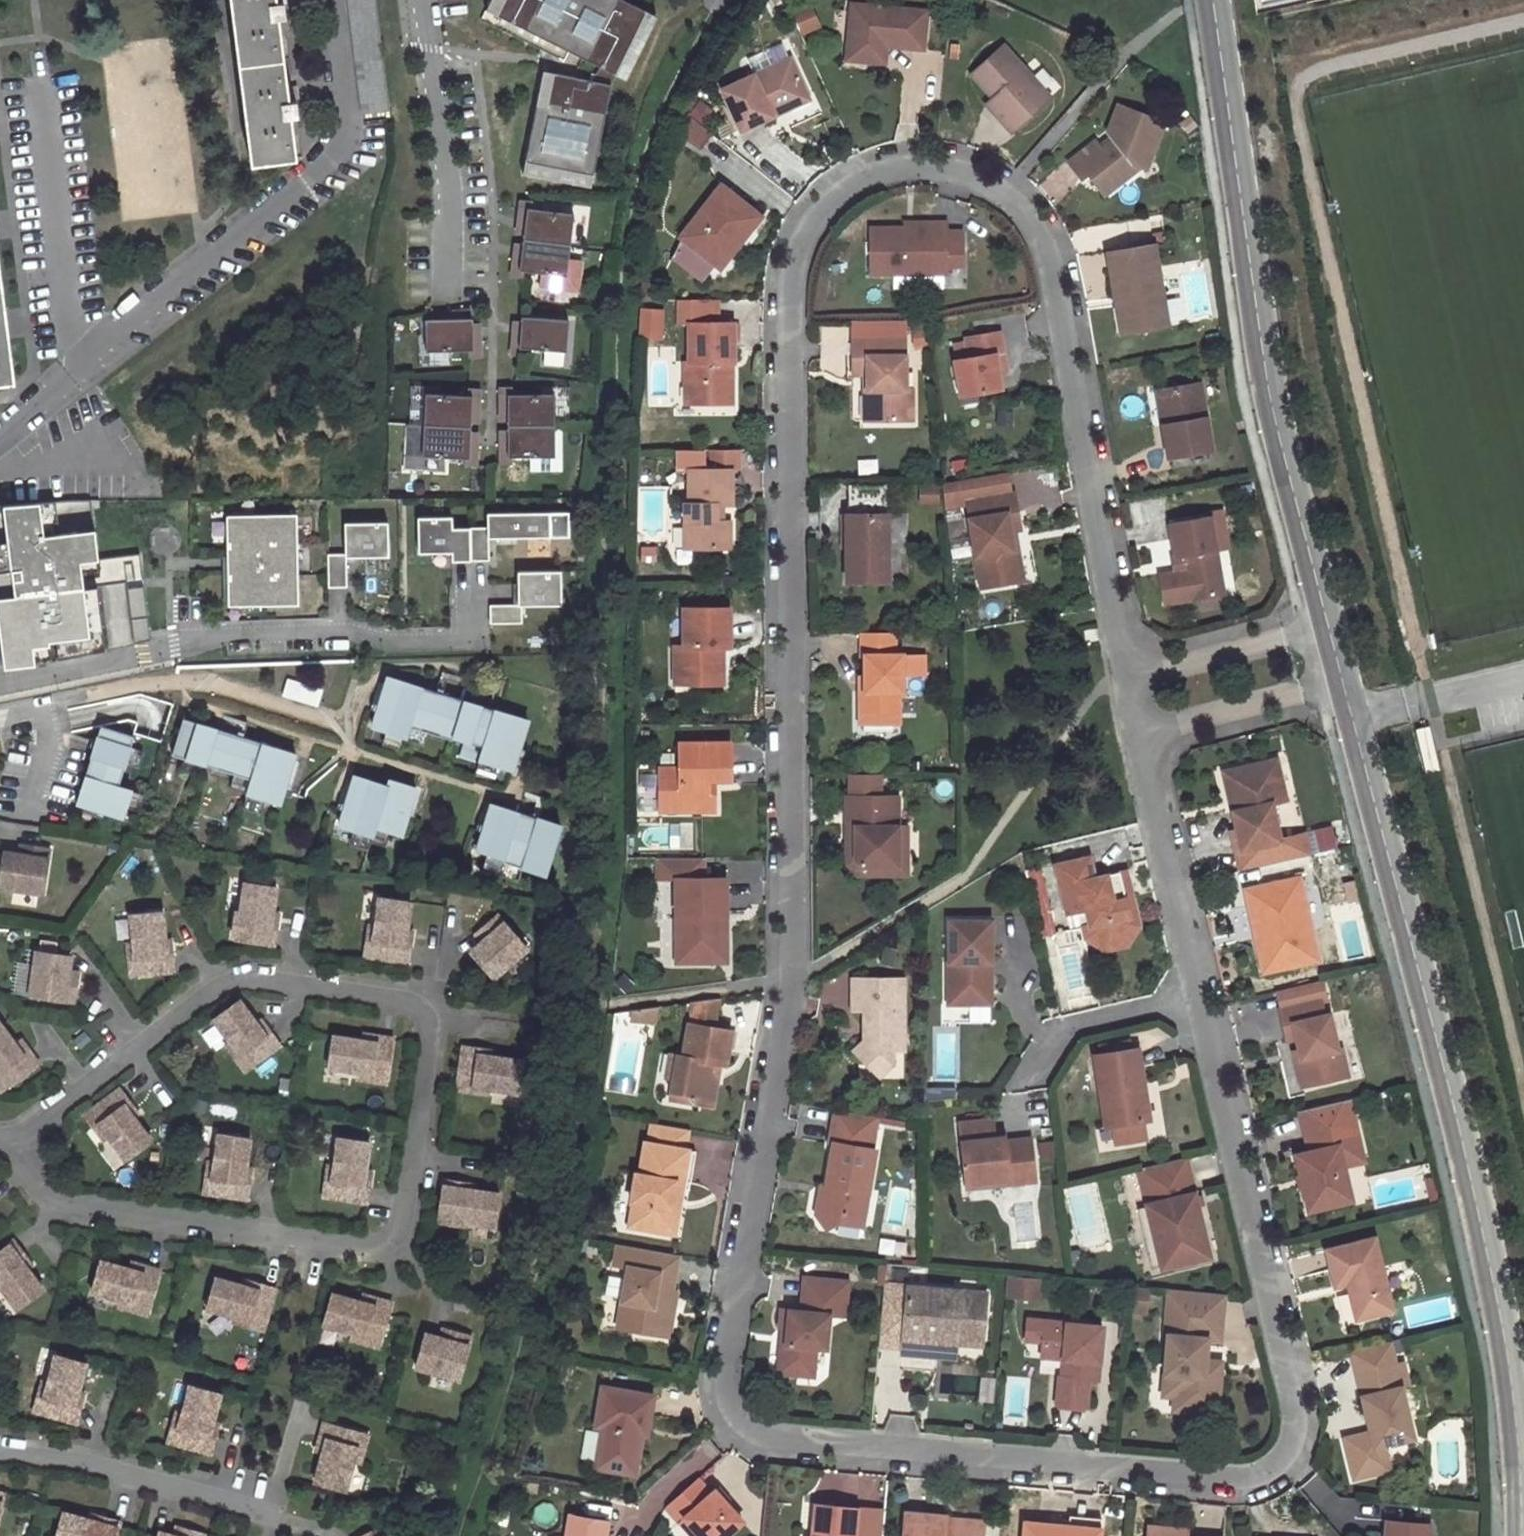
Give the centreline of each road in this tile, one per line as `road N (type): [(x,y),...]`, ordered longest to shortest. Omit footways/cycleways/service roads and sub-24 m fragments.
road 1 (residential): [(1201,992),(1040,235),(1003,198),(953,171),(881,171),(818,212),(795,274),(794,980),(728,1387),(749,1436),(775,1453),(1263,1496),(1296,1479),(1313,1426)]
road 2 (unclassified): [(1212,0),(1270,397),(1495,1285),(1519,1432),(1522,1535)]
road 3 (residential): [(10,1143),(222,990),(257,979),(404,1001),(424,1014),(431,1033),(397,1235),(373,1246),(55,1200)]
road 4 (residential): [(1313,1426),(1201,992)]
road 5 (residential): [(278,1512),(82,1460),(0,1450)]
road 6 (residential): [(1031,1073),(1059,1030),(1201,992)]

